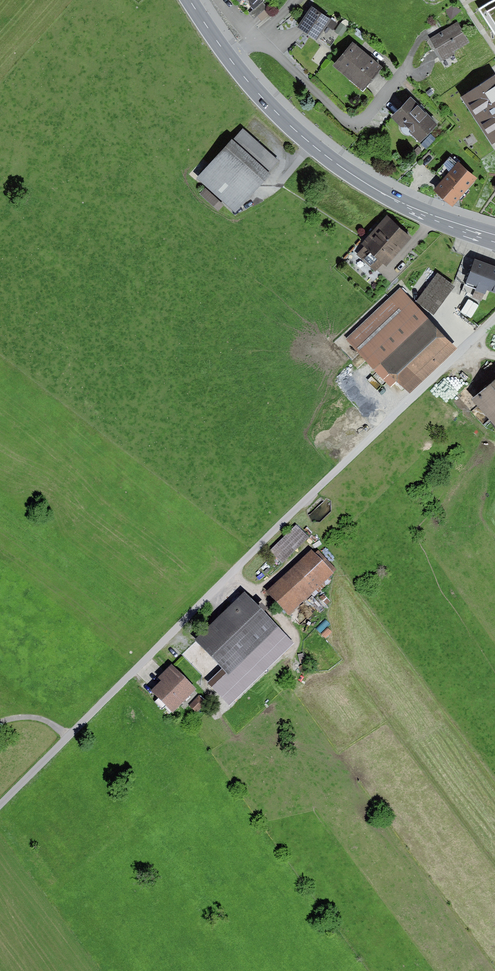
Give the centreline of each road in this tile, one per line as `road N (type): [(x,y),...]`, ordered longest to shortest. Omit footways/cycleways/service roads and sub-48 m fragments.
road 1 (track): [(494,320),(0,804)]
road 2 (primary): [(191,0),(266,103),(334,161),(403,204),(494,238)]

